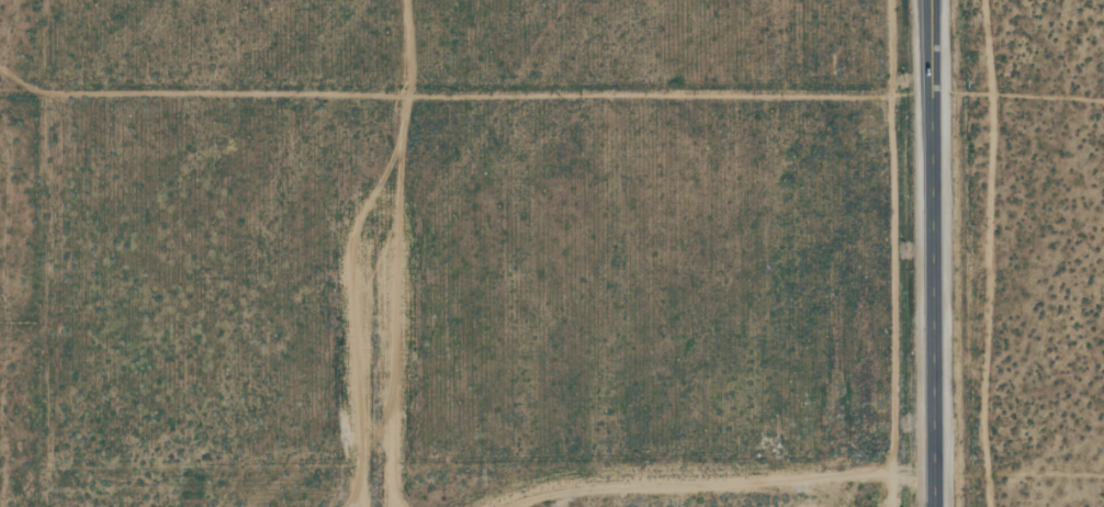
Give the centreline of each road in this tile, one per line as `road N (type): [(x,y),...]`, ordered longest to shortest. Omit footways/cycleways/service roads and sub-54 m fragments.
road 1 (tertiary): [(933,506),(928,0)]

